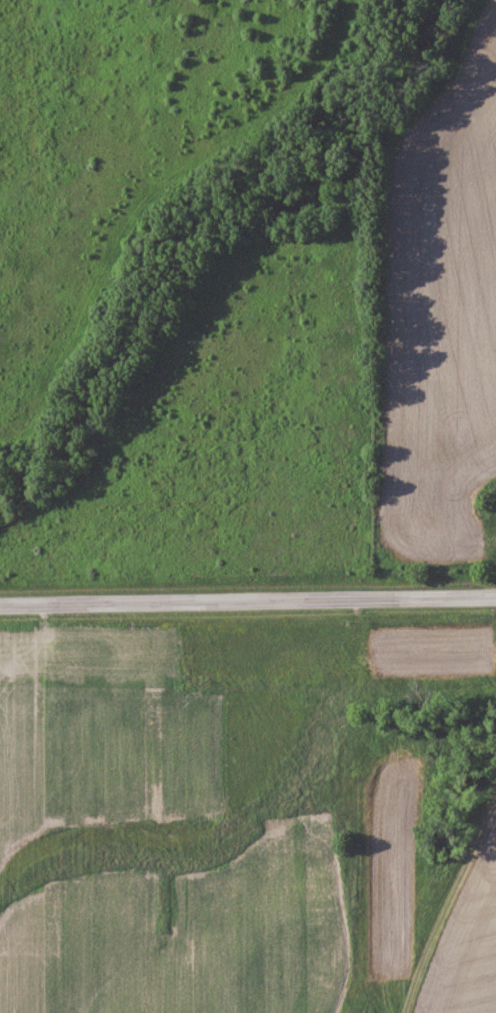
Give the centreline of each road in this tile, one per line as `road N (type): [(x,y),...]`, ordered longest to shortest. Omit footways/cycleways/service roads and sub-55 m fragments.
road 1 (tertiary): [(0,604),(495,596)]

